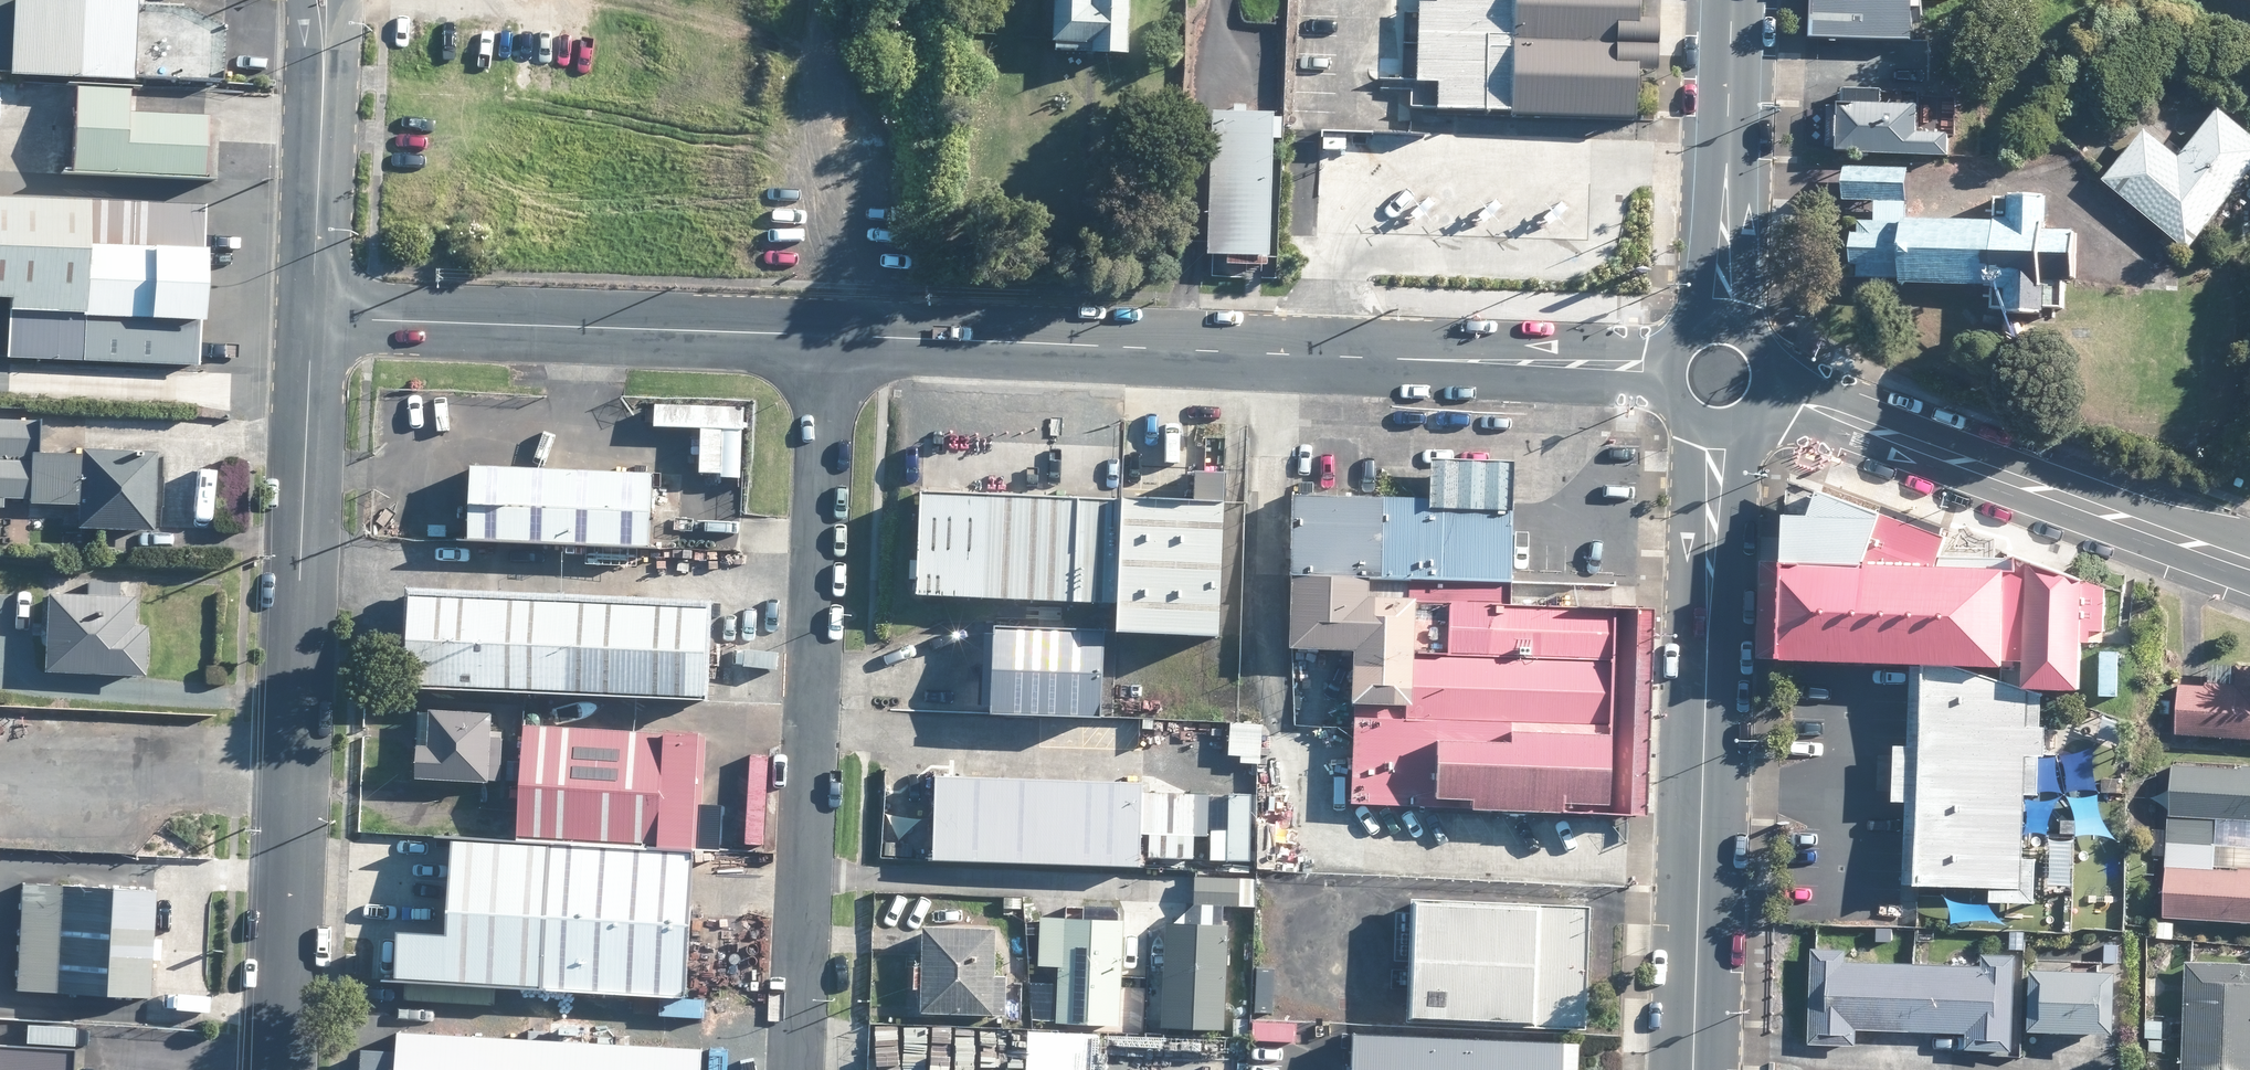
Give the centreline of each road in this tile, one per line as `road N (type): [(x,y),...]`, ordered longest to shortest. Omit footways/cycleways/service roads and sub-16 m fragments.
road 1 (residential): [(826,338),(1667,371)]
road 2 (residential): [(281,1069),(311,312)]
road 3 (residential): [(794,1069),(826,338)]
road 4 (tertiary): [(1695,1069),(1717,430)]
road 5 (residential): [(311,312),(826,338)]
road 6 (residential): [(2249,557),(1770,395)]
road 7 (tertiary): [(1721,323),(1733,0)]
road 8 (residential): [(311,312),(323,0)]

